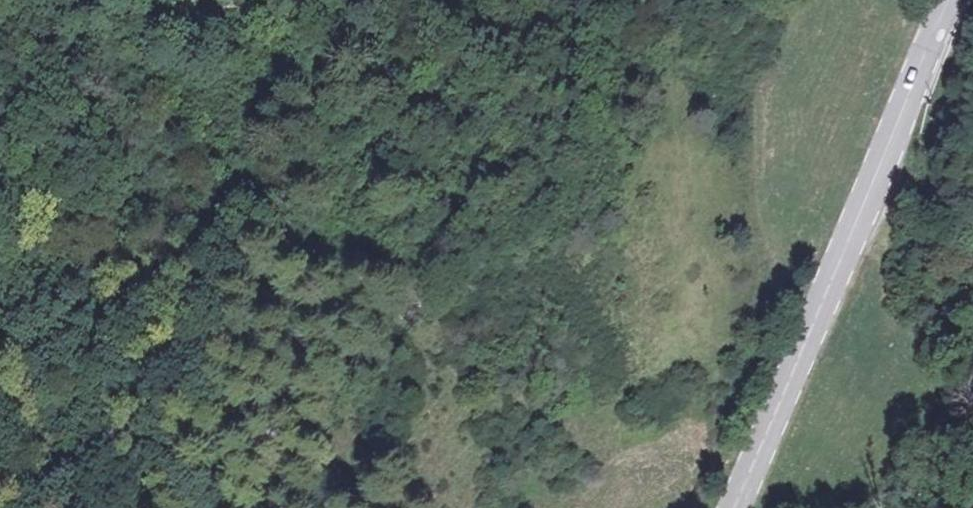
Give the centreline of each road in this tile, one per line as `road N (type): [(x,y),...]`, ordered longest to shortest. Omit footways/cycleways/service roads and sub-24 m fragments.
road 1 (secondary): [(739,507),(953,0)]
road 2 (track): [(323,0),(373,20),(405,116),(469,171),(504,168),(540,141),(586,0)]
road 3 (track): [(85,0),(171,10),(263,0)]

